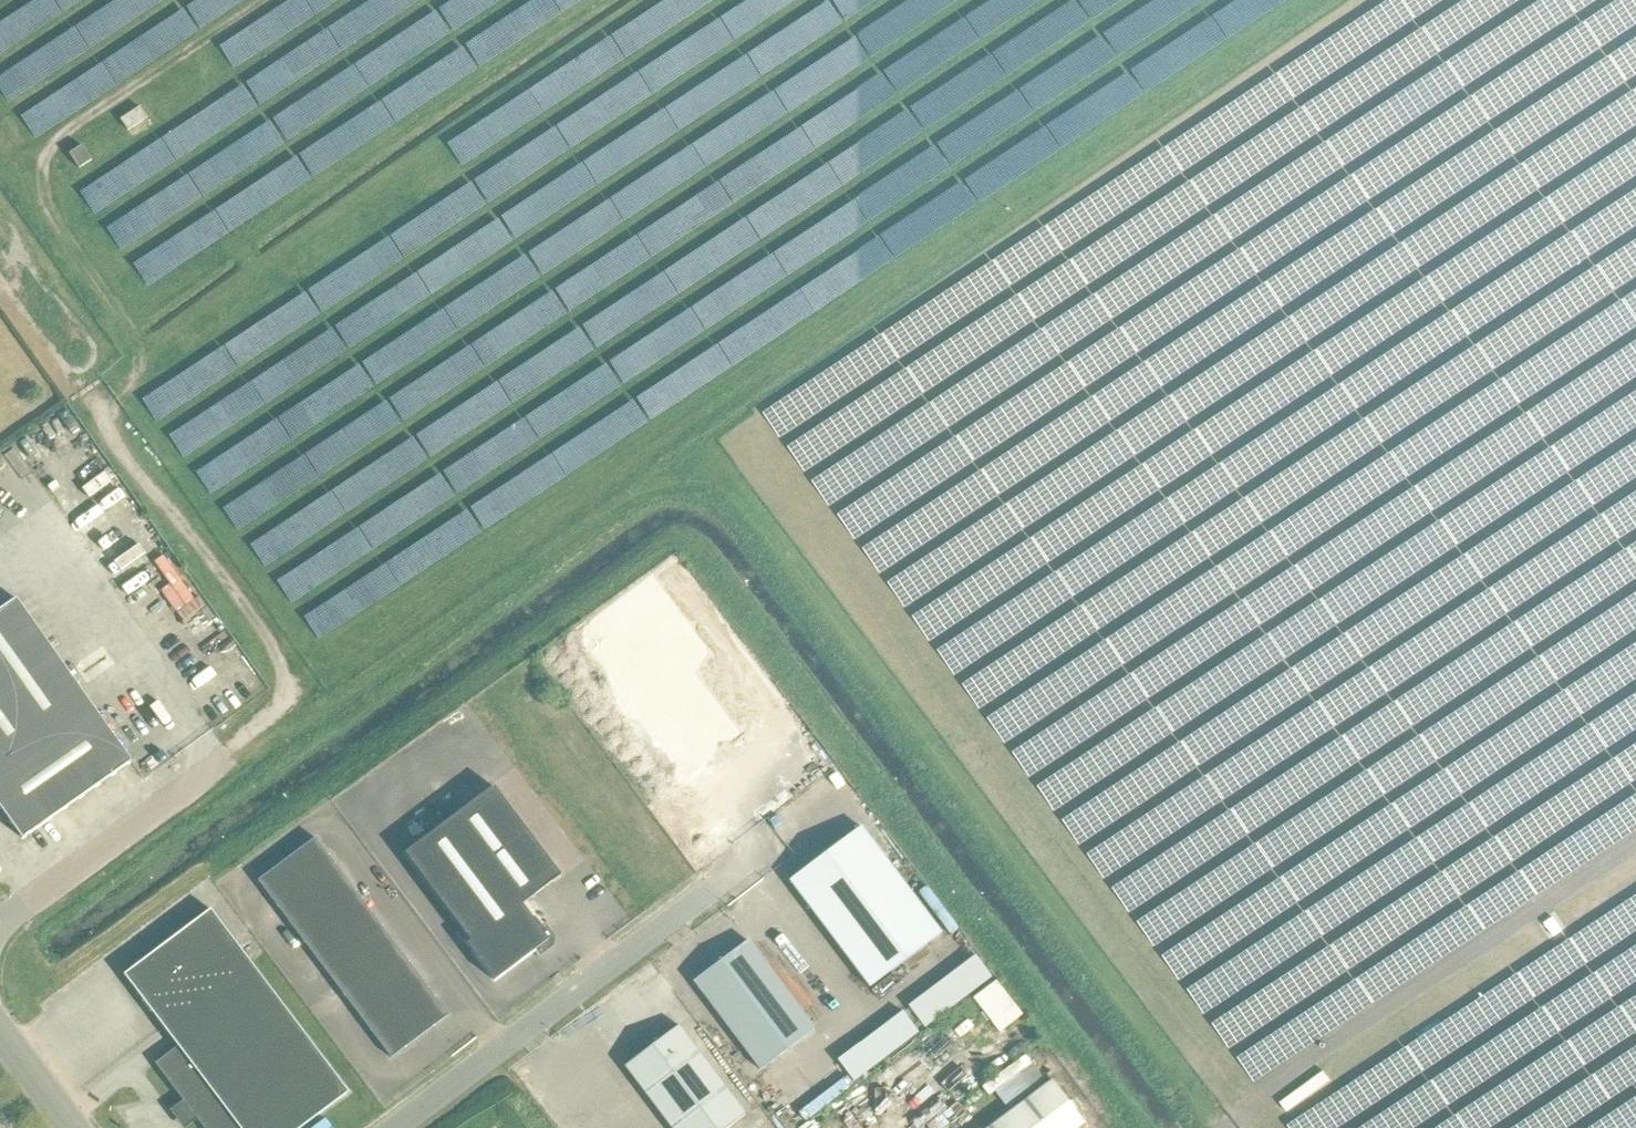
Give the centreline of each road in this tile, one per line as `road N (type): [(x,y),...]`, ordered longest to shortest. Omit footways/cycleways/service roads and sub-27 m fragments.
road 1 (track): [(265,0),(56,138),(42,176),(50,206),(145,356),(128,387),(100,407),(295,682),(277,722)]
road 2 (unclassified): [(277,722),(0,923)]
road 3 (unclassified): [(382,1127),(618,954)]

